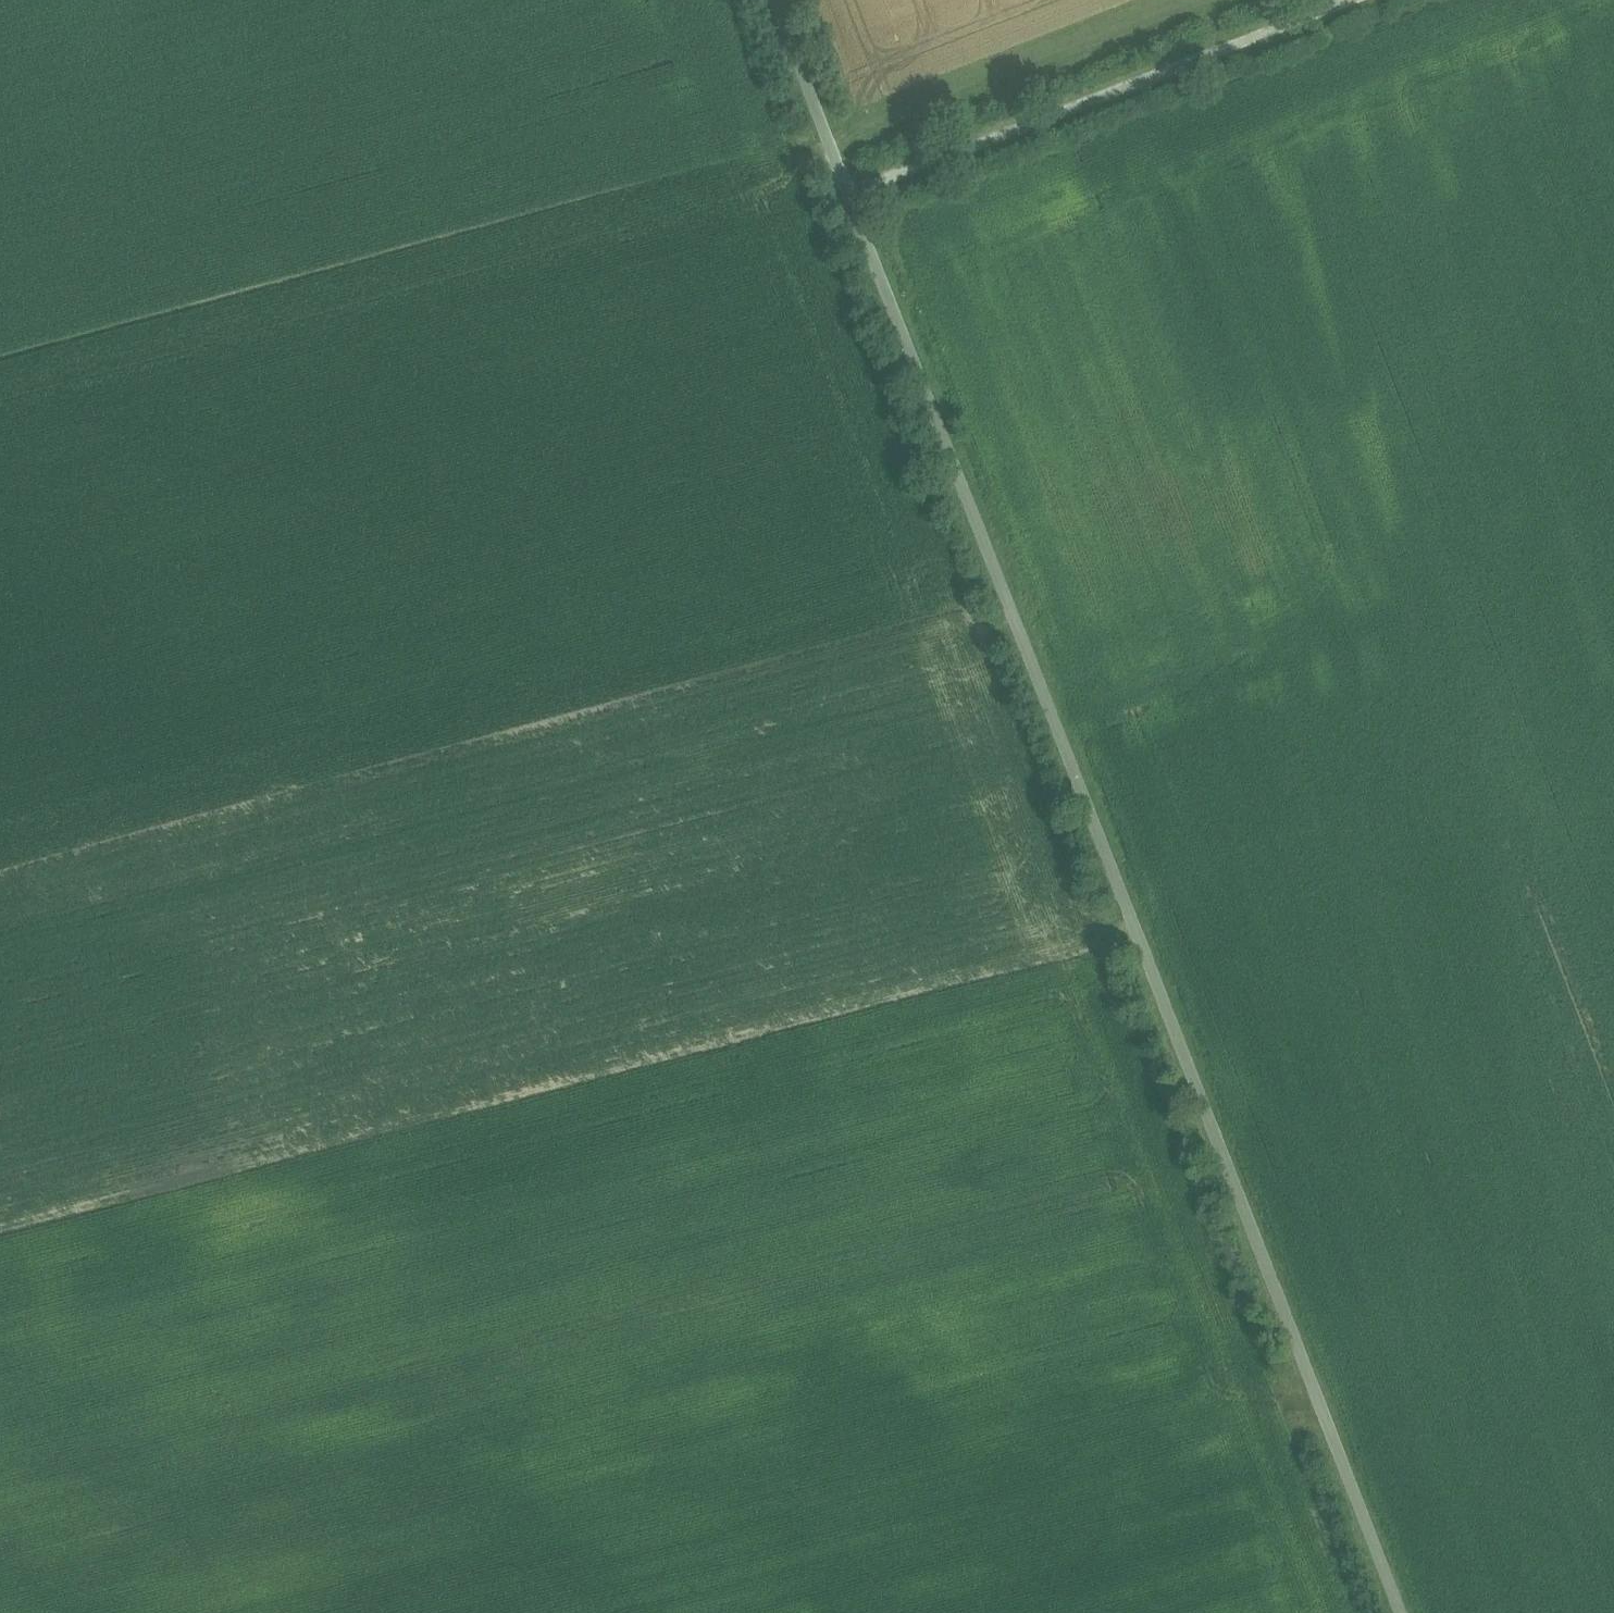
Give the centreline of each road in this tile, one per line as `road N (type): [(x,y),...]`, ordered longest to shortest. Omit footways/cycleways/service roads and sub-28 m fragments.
road 1 (unclassified): [(1405,1612),(784,0)]
road 2 (track): [(859,188),(1347,0)]

